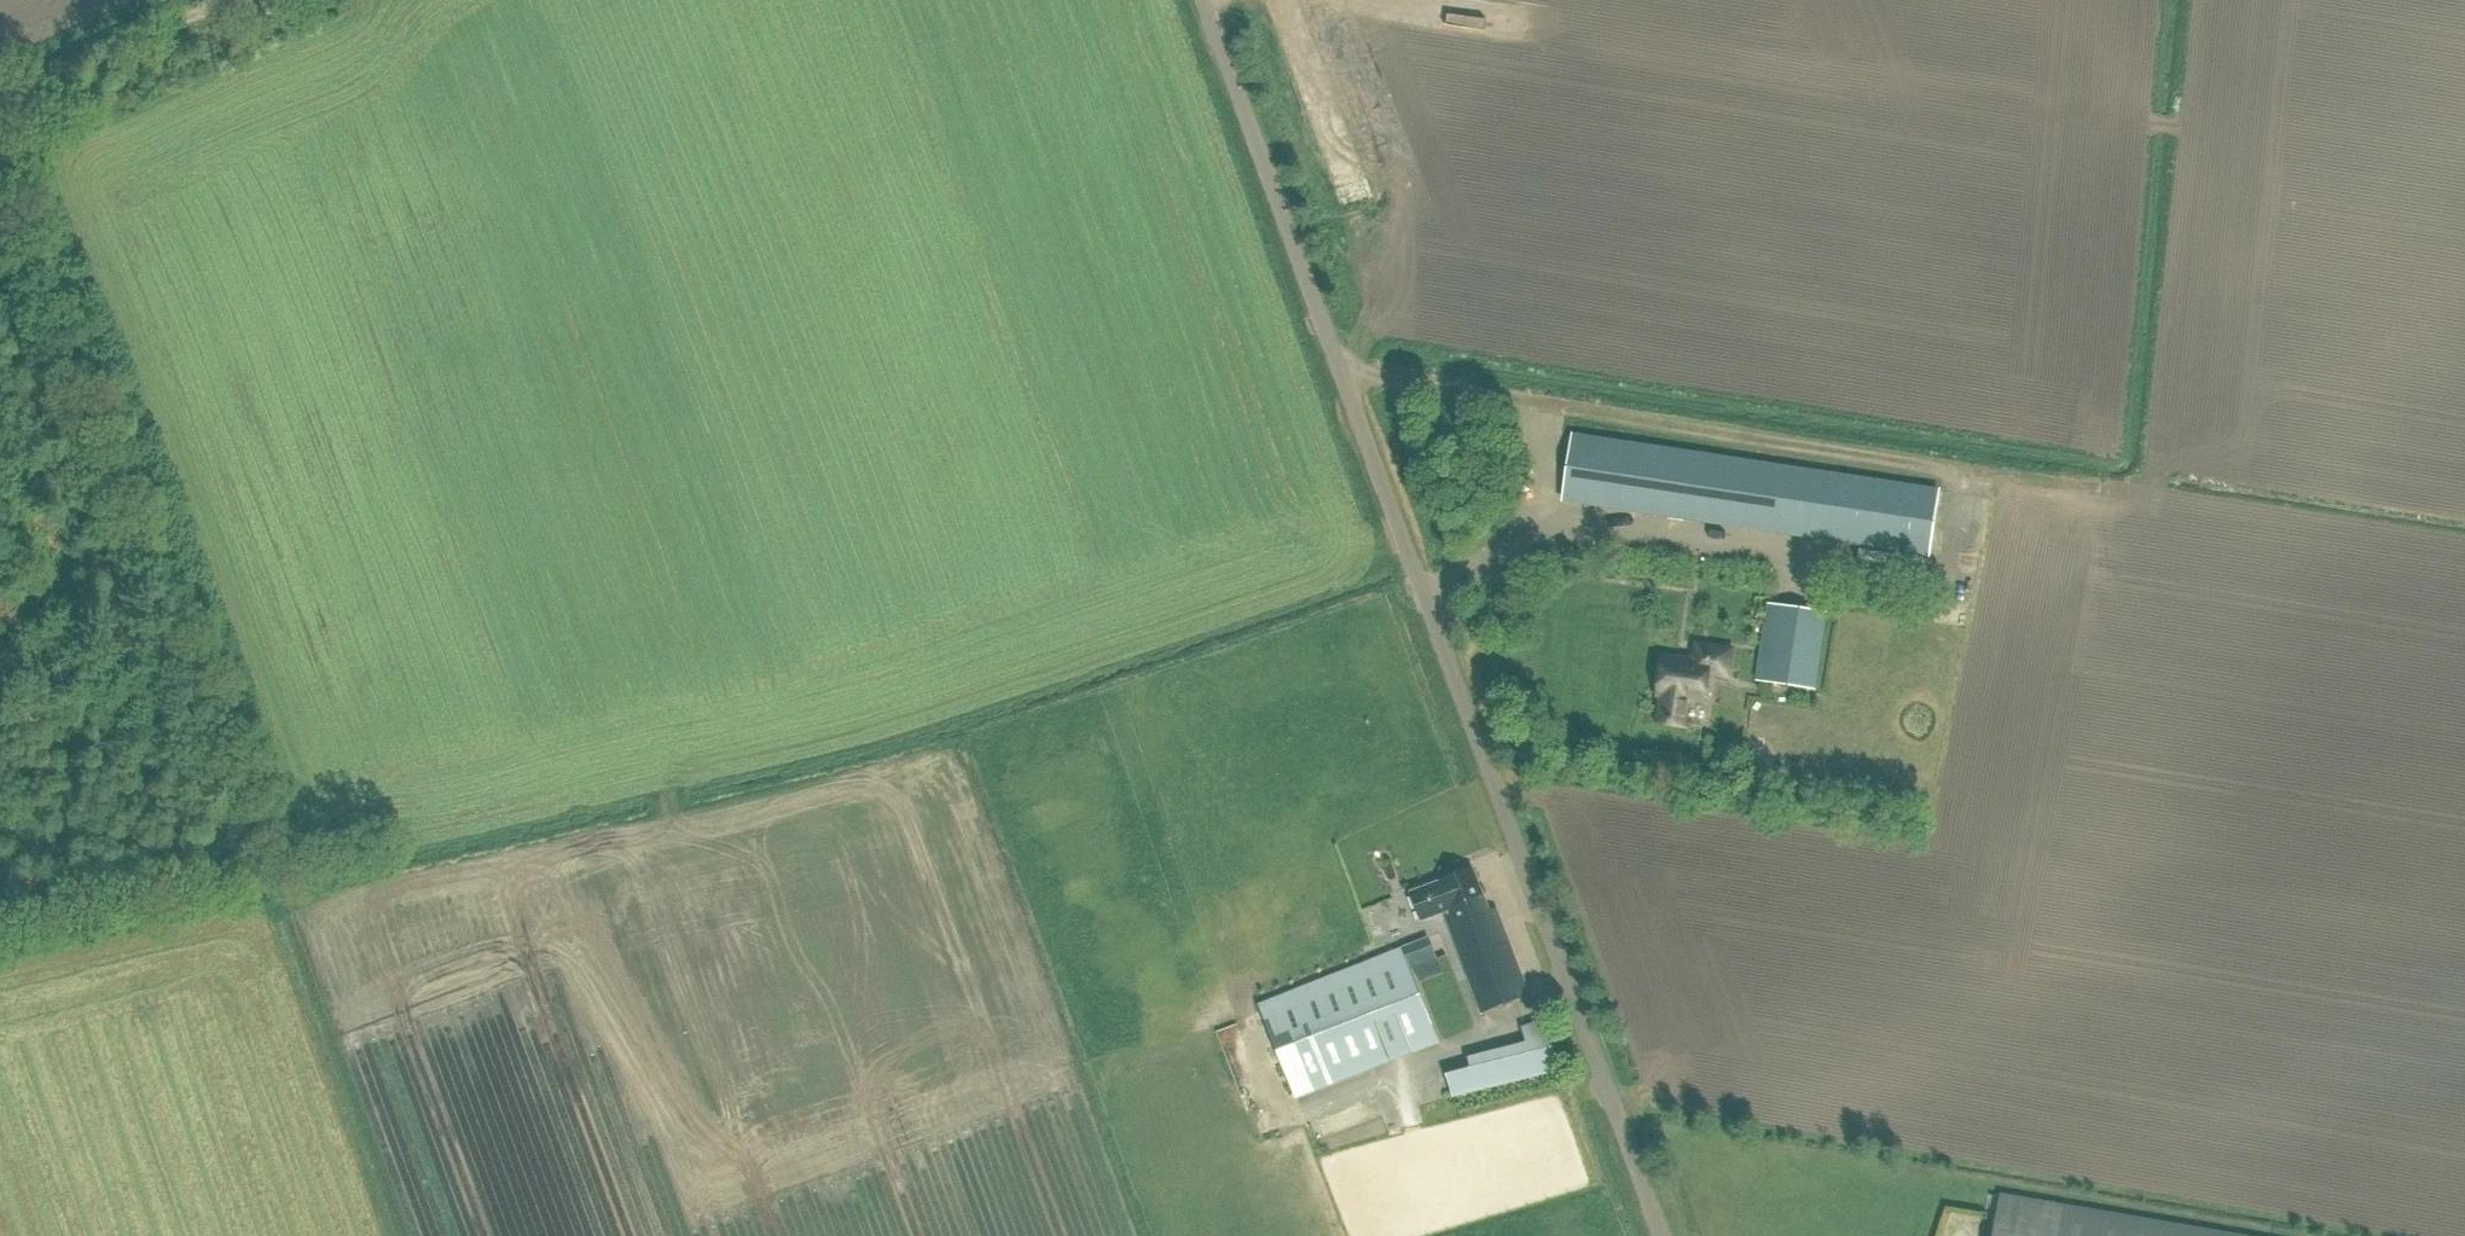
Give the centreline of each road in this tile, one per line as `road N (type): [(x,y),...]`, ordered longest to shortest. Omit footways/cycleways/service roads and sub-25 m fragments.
road 1 (unclassified): [(1663,1235),(1203,0)]
road 2 (track): [(0,110),(236,0)]

